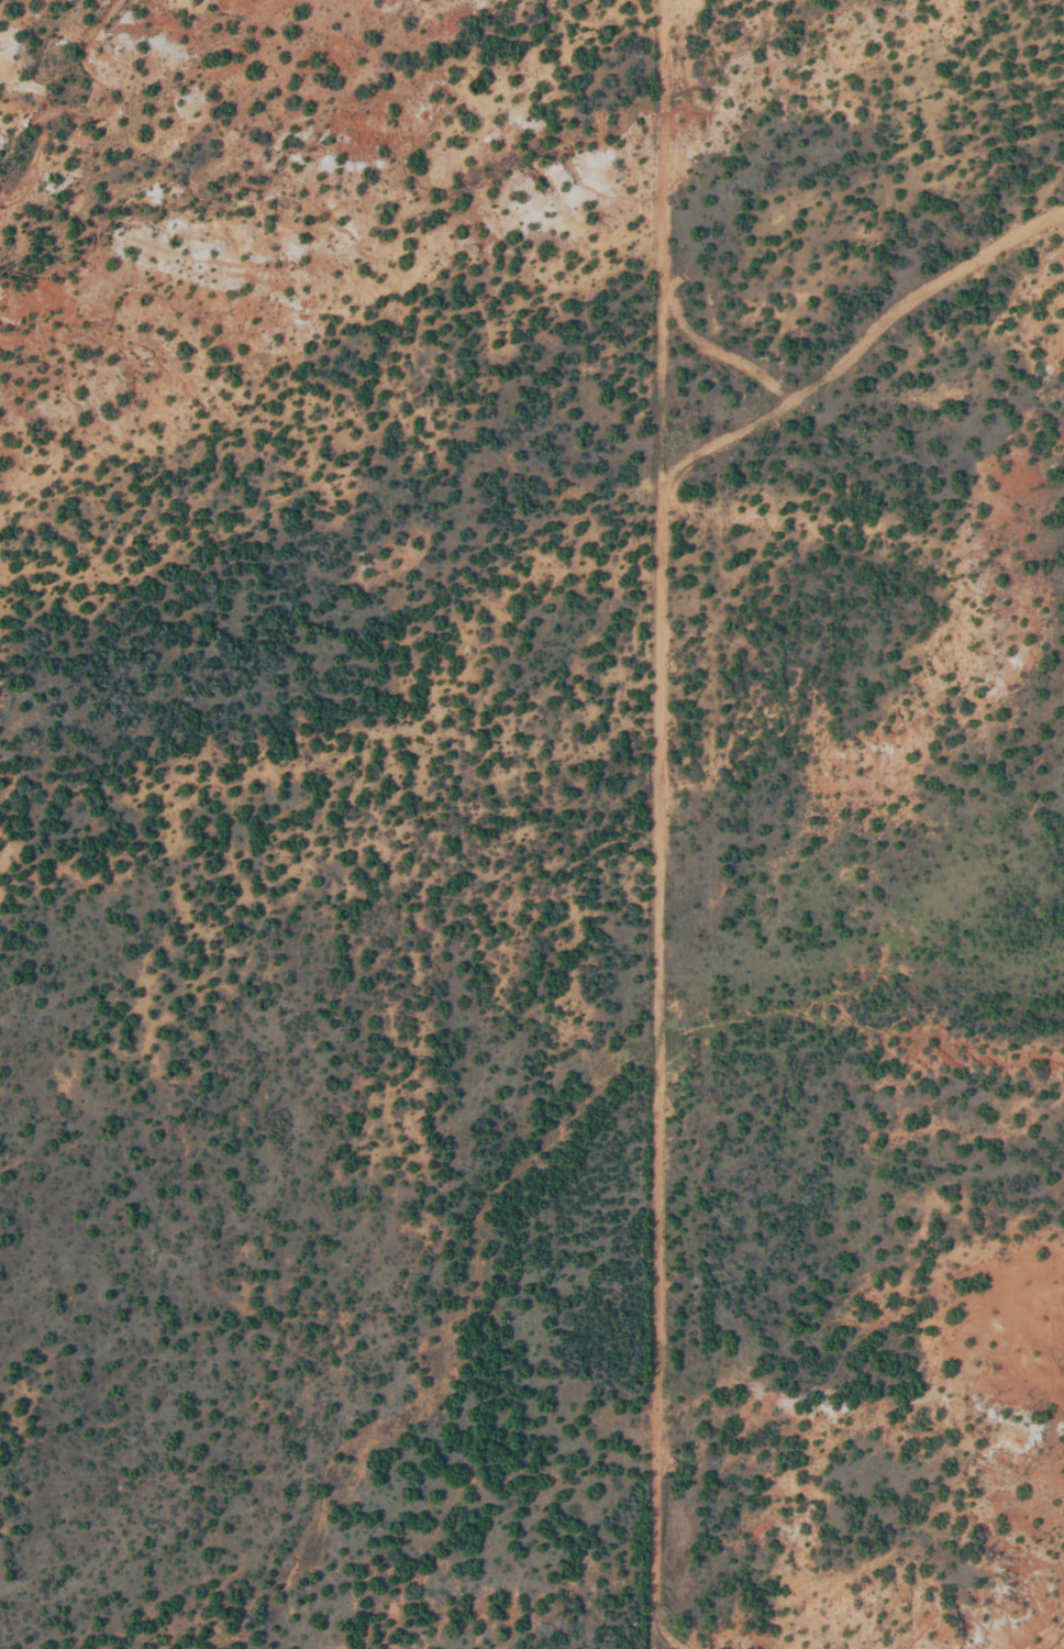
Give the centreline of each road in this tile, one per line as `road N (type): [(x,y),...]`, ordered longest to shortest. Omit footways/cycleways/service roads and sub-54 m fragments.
road 1 (residential): [(1063,115),(891,165),(808,210),(617,385),(601,1648)]

